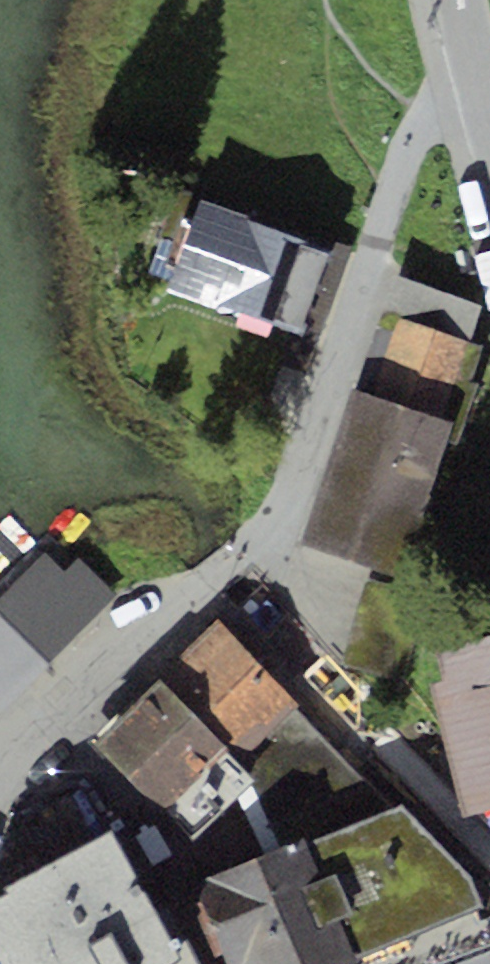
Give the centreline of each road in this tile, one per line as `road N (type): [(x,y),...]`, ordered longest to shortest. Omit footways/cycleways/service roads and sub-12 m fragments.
road 1 (residential): [(0,797),(33,715),(116,639),(208,580),(288,491),(367,287),(385,200),(425,122),(469,104)]

